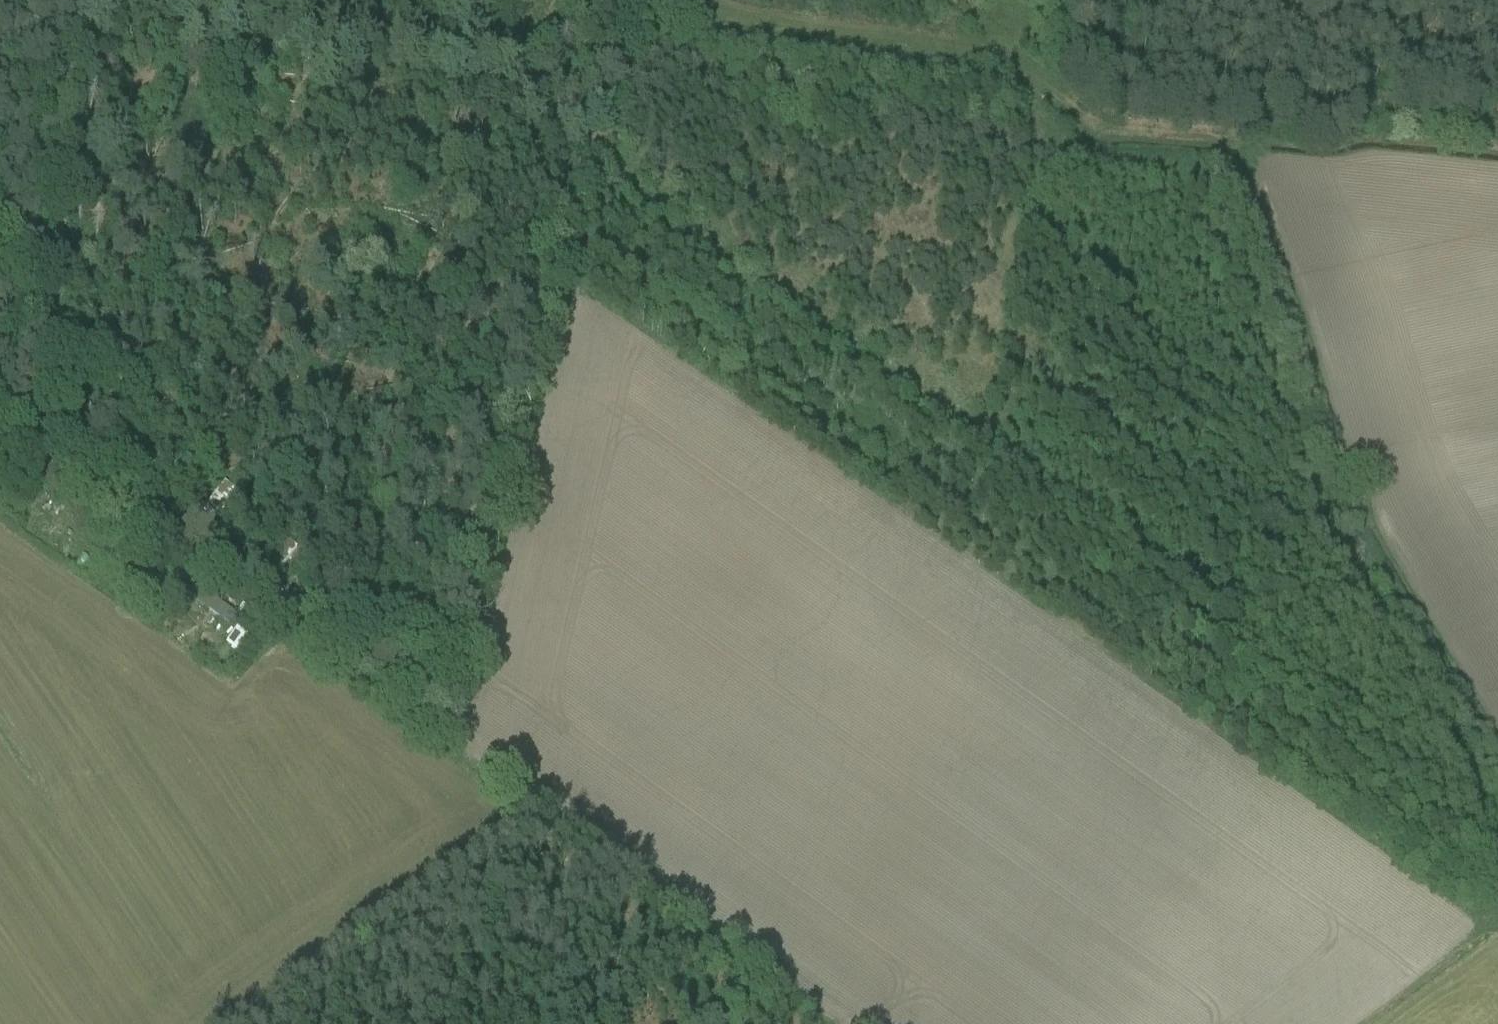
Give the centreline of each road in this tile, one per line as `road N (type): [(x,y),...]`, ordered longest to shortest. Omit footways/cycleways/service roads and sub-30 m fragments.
road 1 (track): [(1250,148),(1090,136),(998,52),(697,0)]
road 2 (track): [(86,0),(69,102),(64,360),(40,447),(0,460)]

